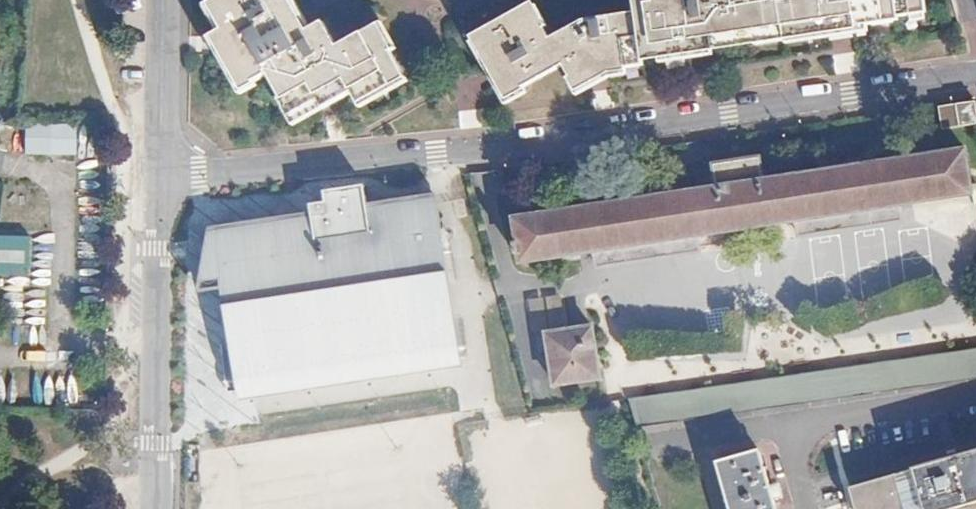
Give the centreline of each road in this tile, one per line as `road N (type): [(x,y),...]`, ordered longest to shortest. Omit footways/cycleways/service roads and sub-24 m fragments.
road 1 (residential): [(159,178),(476,149),(975,78)]
road 2 (residential): [(153,508),(159,178)]
road 3 (residential): [(159,178),(163,0)]

